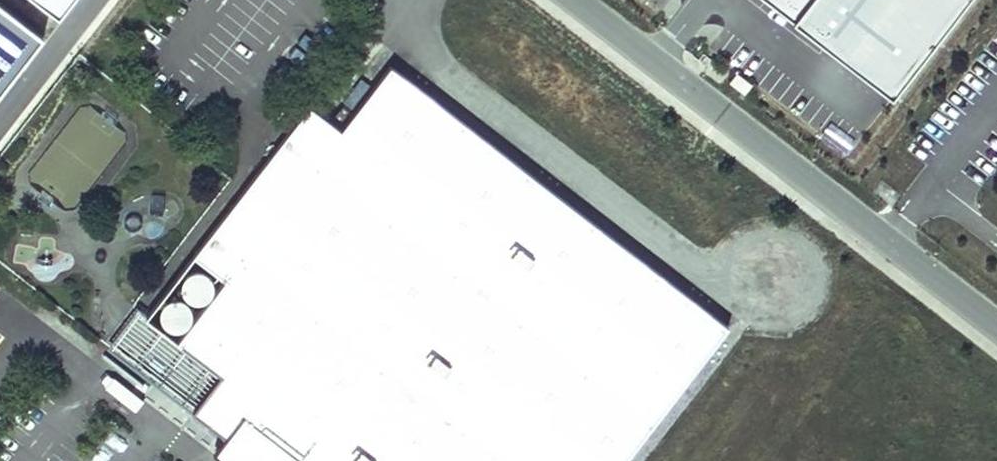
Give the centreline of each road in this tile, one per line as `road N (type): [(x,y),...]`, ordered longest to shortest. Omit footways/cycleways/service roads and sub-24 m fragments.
road 1 (unclassified): [(577,0),(996,325)]

